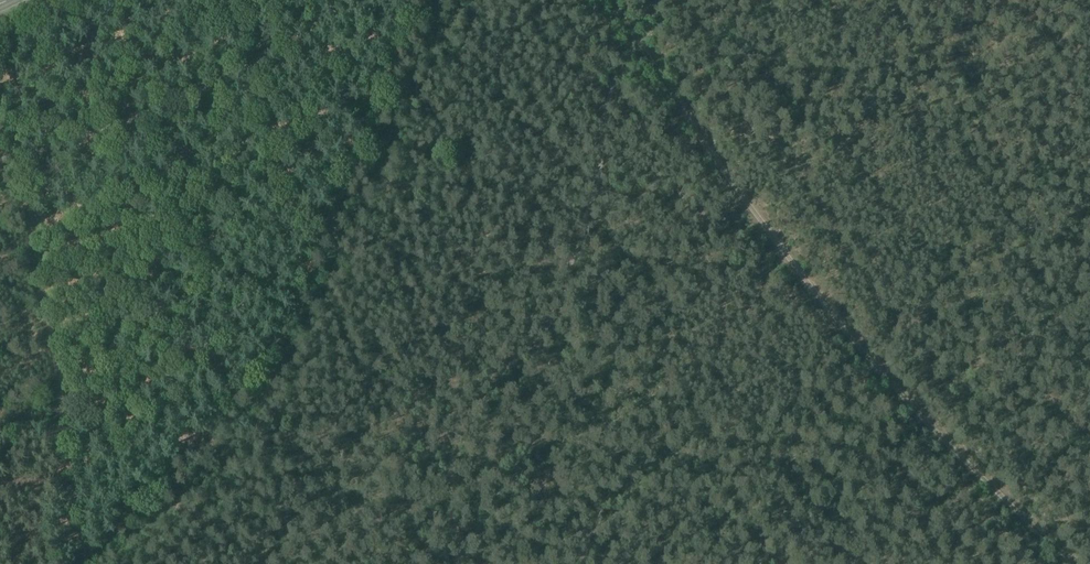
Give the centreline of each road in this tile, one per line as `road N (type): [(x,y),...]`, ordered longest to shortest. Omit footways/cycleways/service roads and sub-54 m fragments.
road 1 (track): [(612,0),(844,331),(934,434),(1082,563)]

